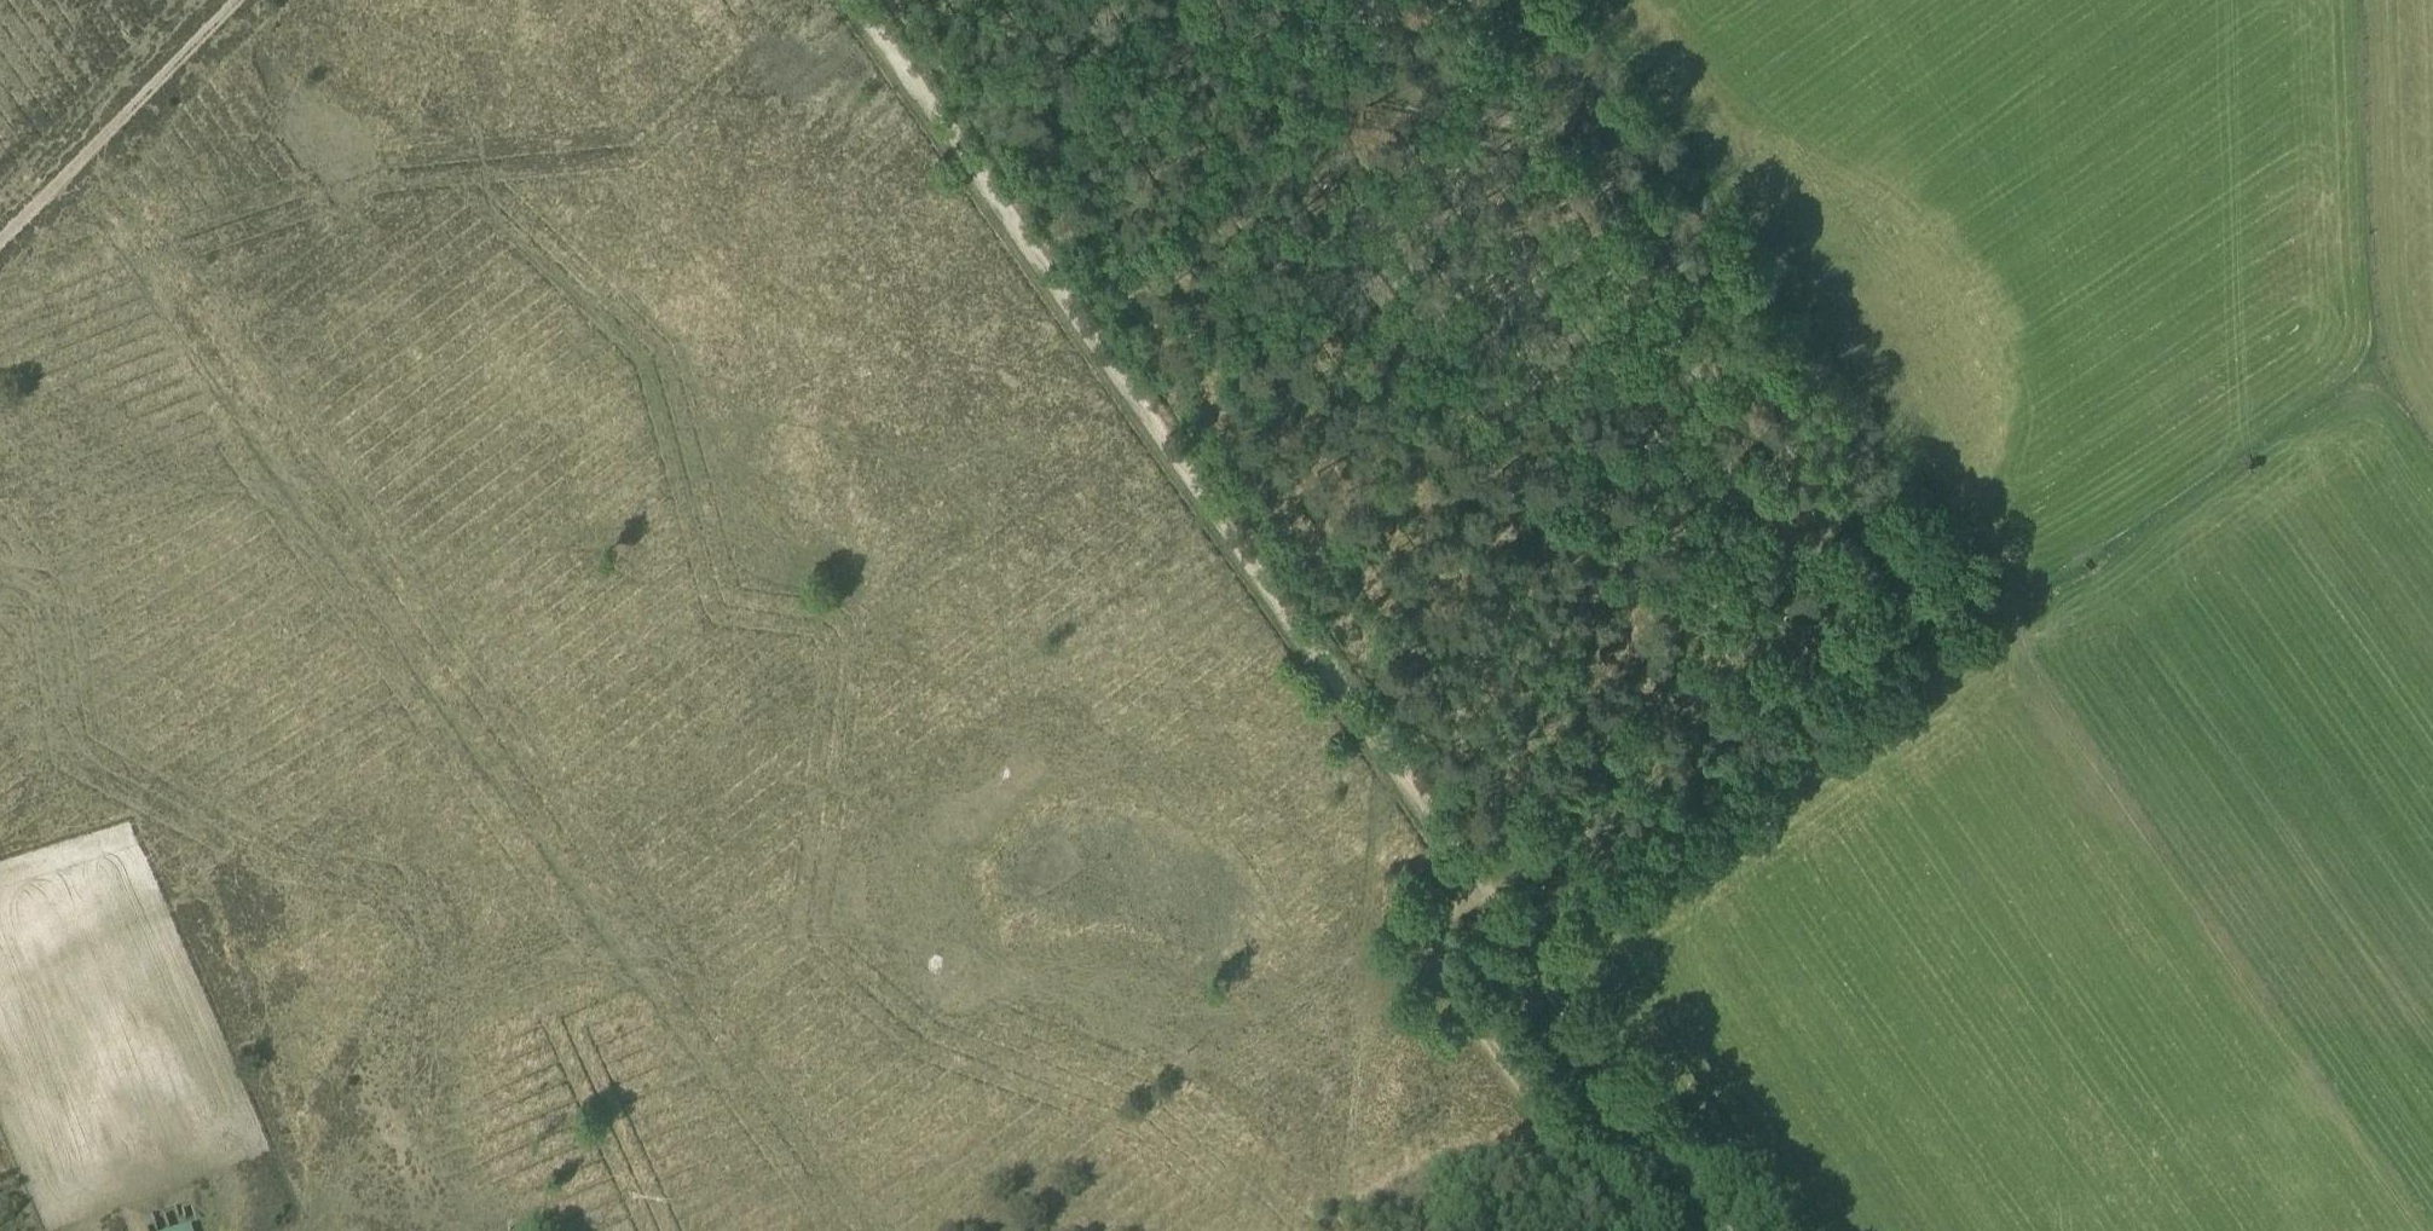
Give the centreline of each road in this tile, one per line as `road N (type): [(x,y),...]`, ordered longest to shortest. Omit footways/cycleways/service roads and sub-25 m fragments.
road 1 (track): [(1475,894),(852,0)]
road 2 (track): [(1725,1230),(1475,894)]
road 3 (track): [(0,242),(231,0)]

